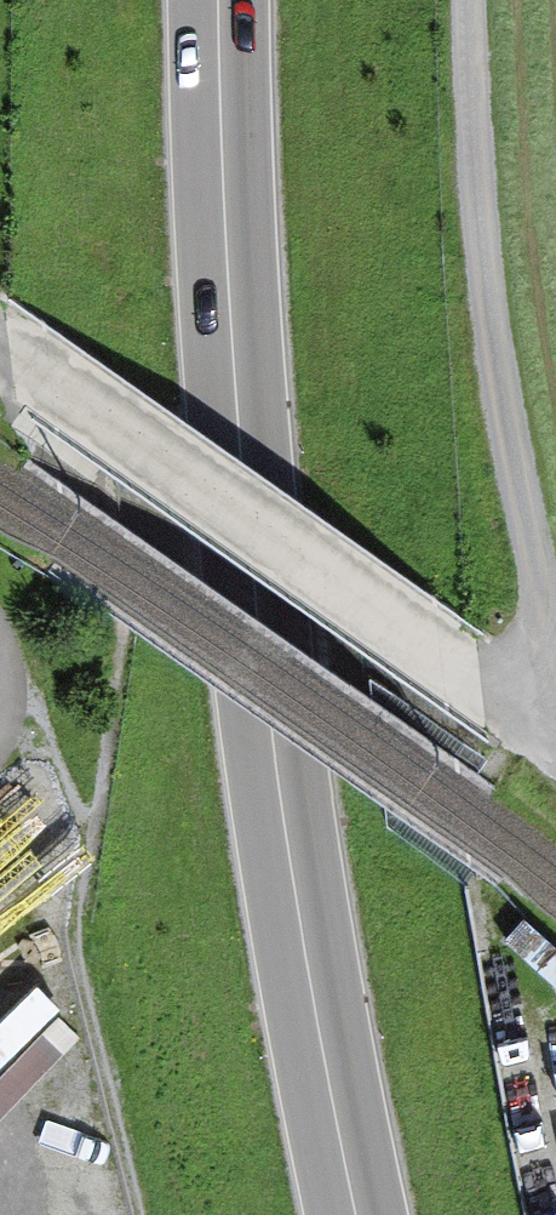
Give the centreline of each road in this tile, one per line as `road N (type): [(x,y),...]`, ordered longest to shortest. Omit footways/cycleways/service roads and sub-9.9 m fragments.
road 1 (primary): [(223,0),(225,250),(281,824),(364,1214)]
road 2 (residential): [(0,348),(431,643),(555,742)]

